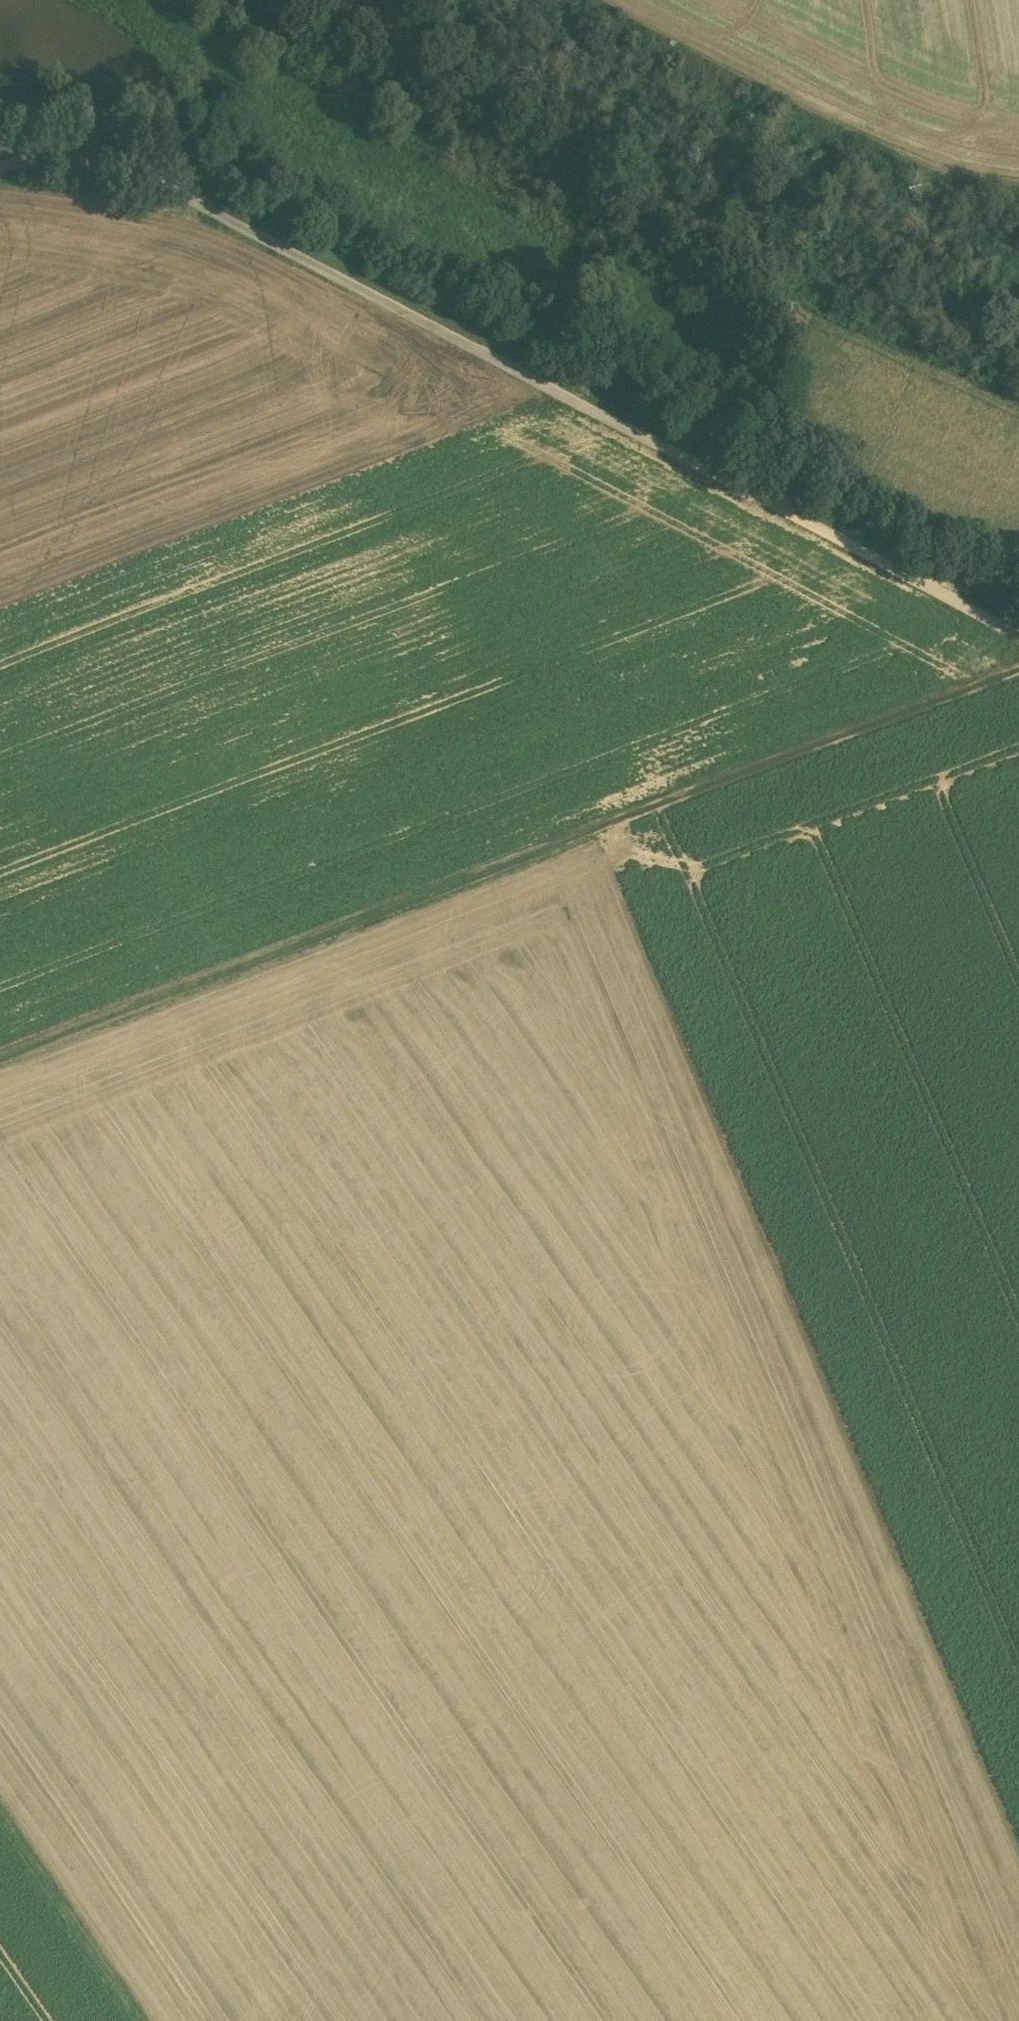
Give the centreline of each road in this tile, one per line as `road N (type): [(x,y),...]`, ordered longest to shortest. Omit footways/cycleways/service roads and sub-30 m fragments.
road 1 (track): [(0,175),(69,169),(119,174),(166,192),(1018,632)]
road 2 (track): [(1018,666),(0,1056)]
road 3 (track): [(0,1819),(139,2020)]

